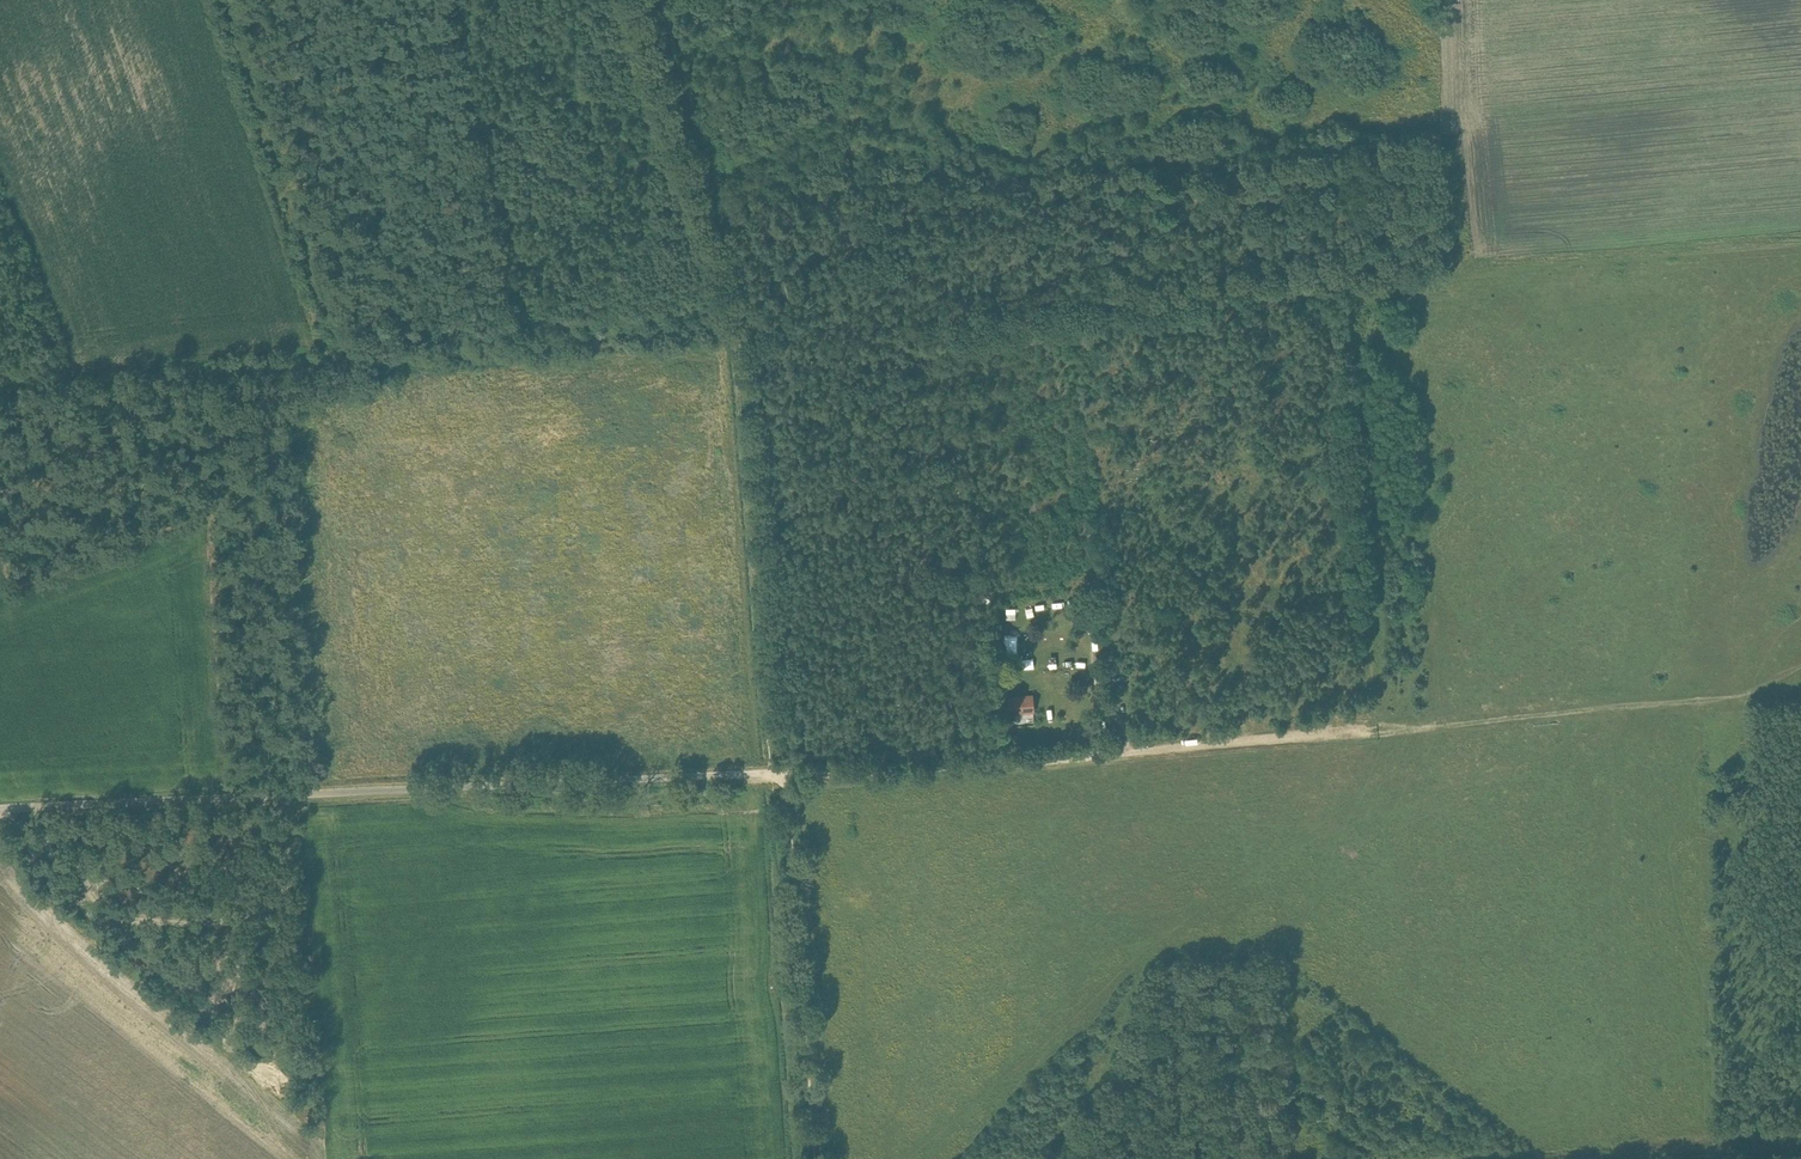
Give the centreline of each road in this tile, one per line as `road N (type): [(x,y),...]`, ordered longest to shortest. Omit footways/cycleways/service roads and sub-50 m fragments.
road 1 (unclassified): [(0,809),(785,774)]
road 2 (track): [(785,774),(890,776),(1437,725)]

